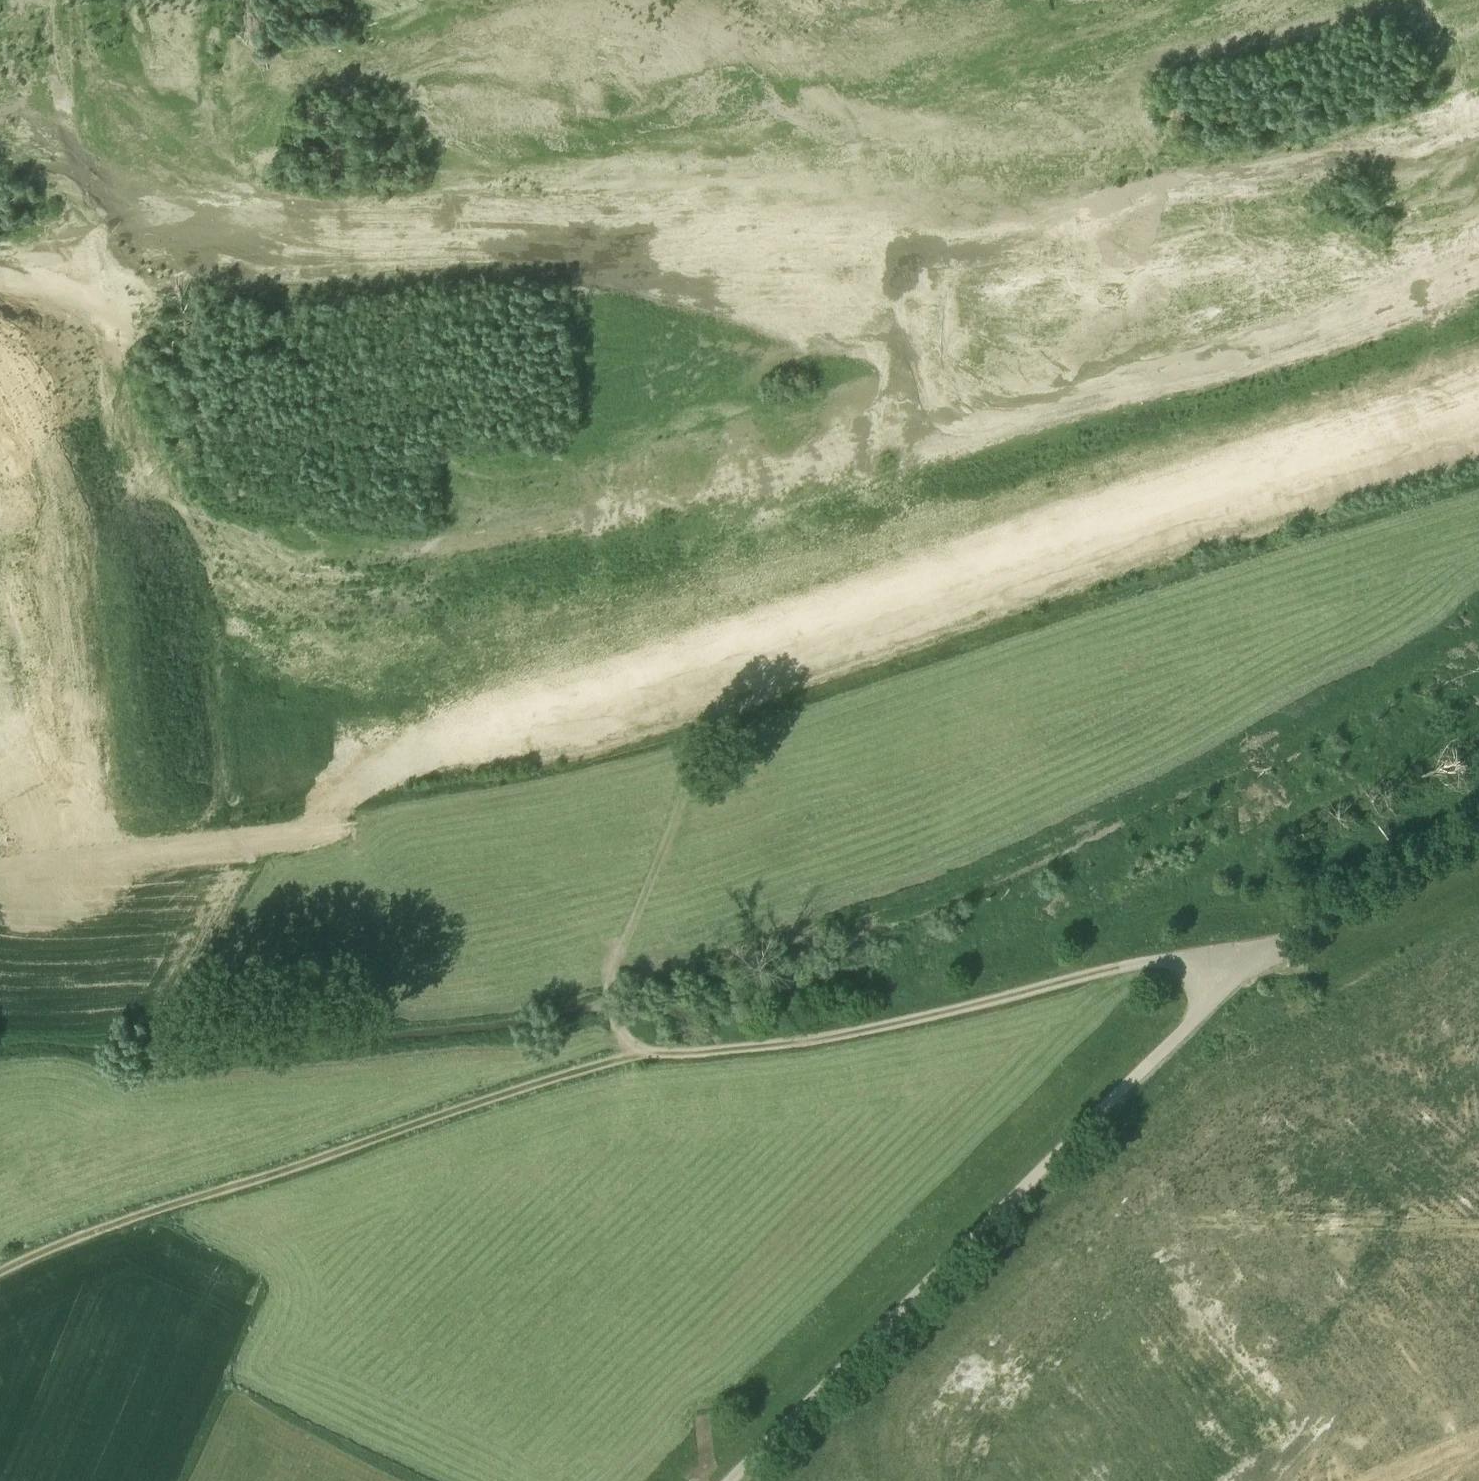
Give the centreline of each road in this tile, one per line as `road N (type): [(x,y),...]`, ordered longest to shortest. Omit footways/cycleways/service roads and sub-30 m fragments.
road 1 (track): [(1237,974),(1149,960),(854,1033),(611,1061),(147,1213),(0,1276)]
road 2 (unclassified): [(732,1480),(1237,974),(1372,884),(1478,837)]

